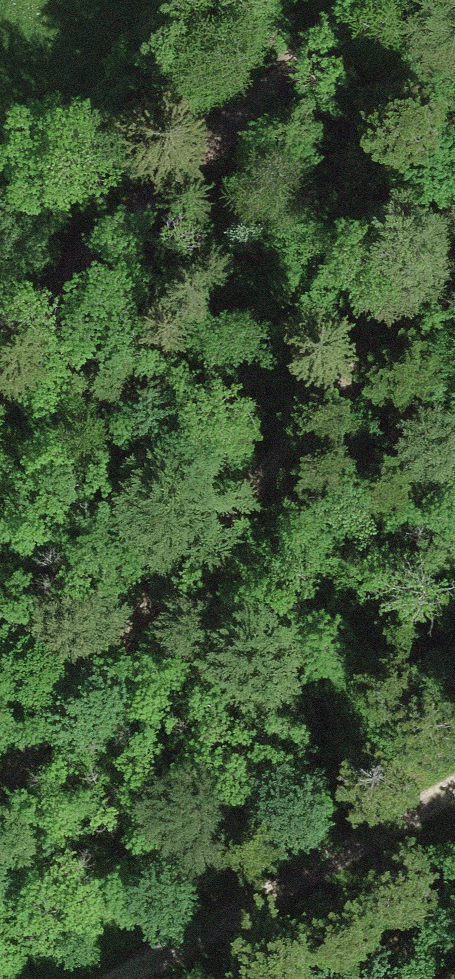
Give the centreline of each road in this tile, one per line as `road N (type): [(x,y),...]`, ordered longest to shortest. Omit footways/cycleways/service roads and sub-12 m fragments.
road 1 (track): [(0,793),(454,244)]
road 2 (track): [(0,341),(357,0)]
road 3 (track): [(120,978),(454,789)]

